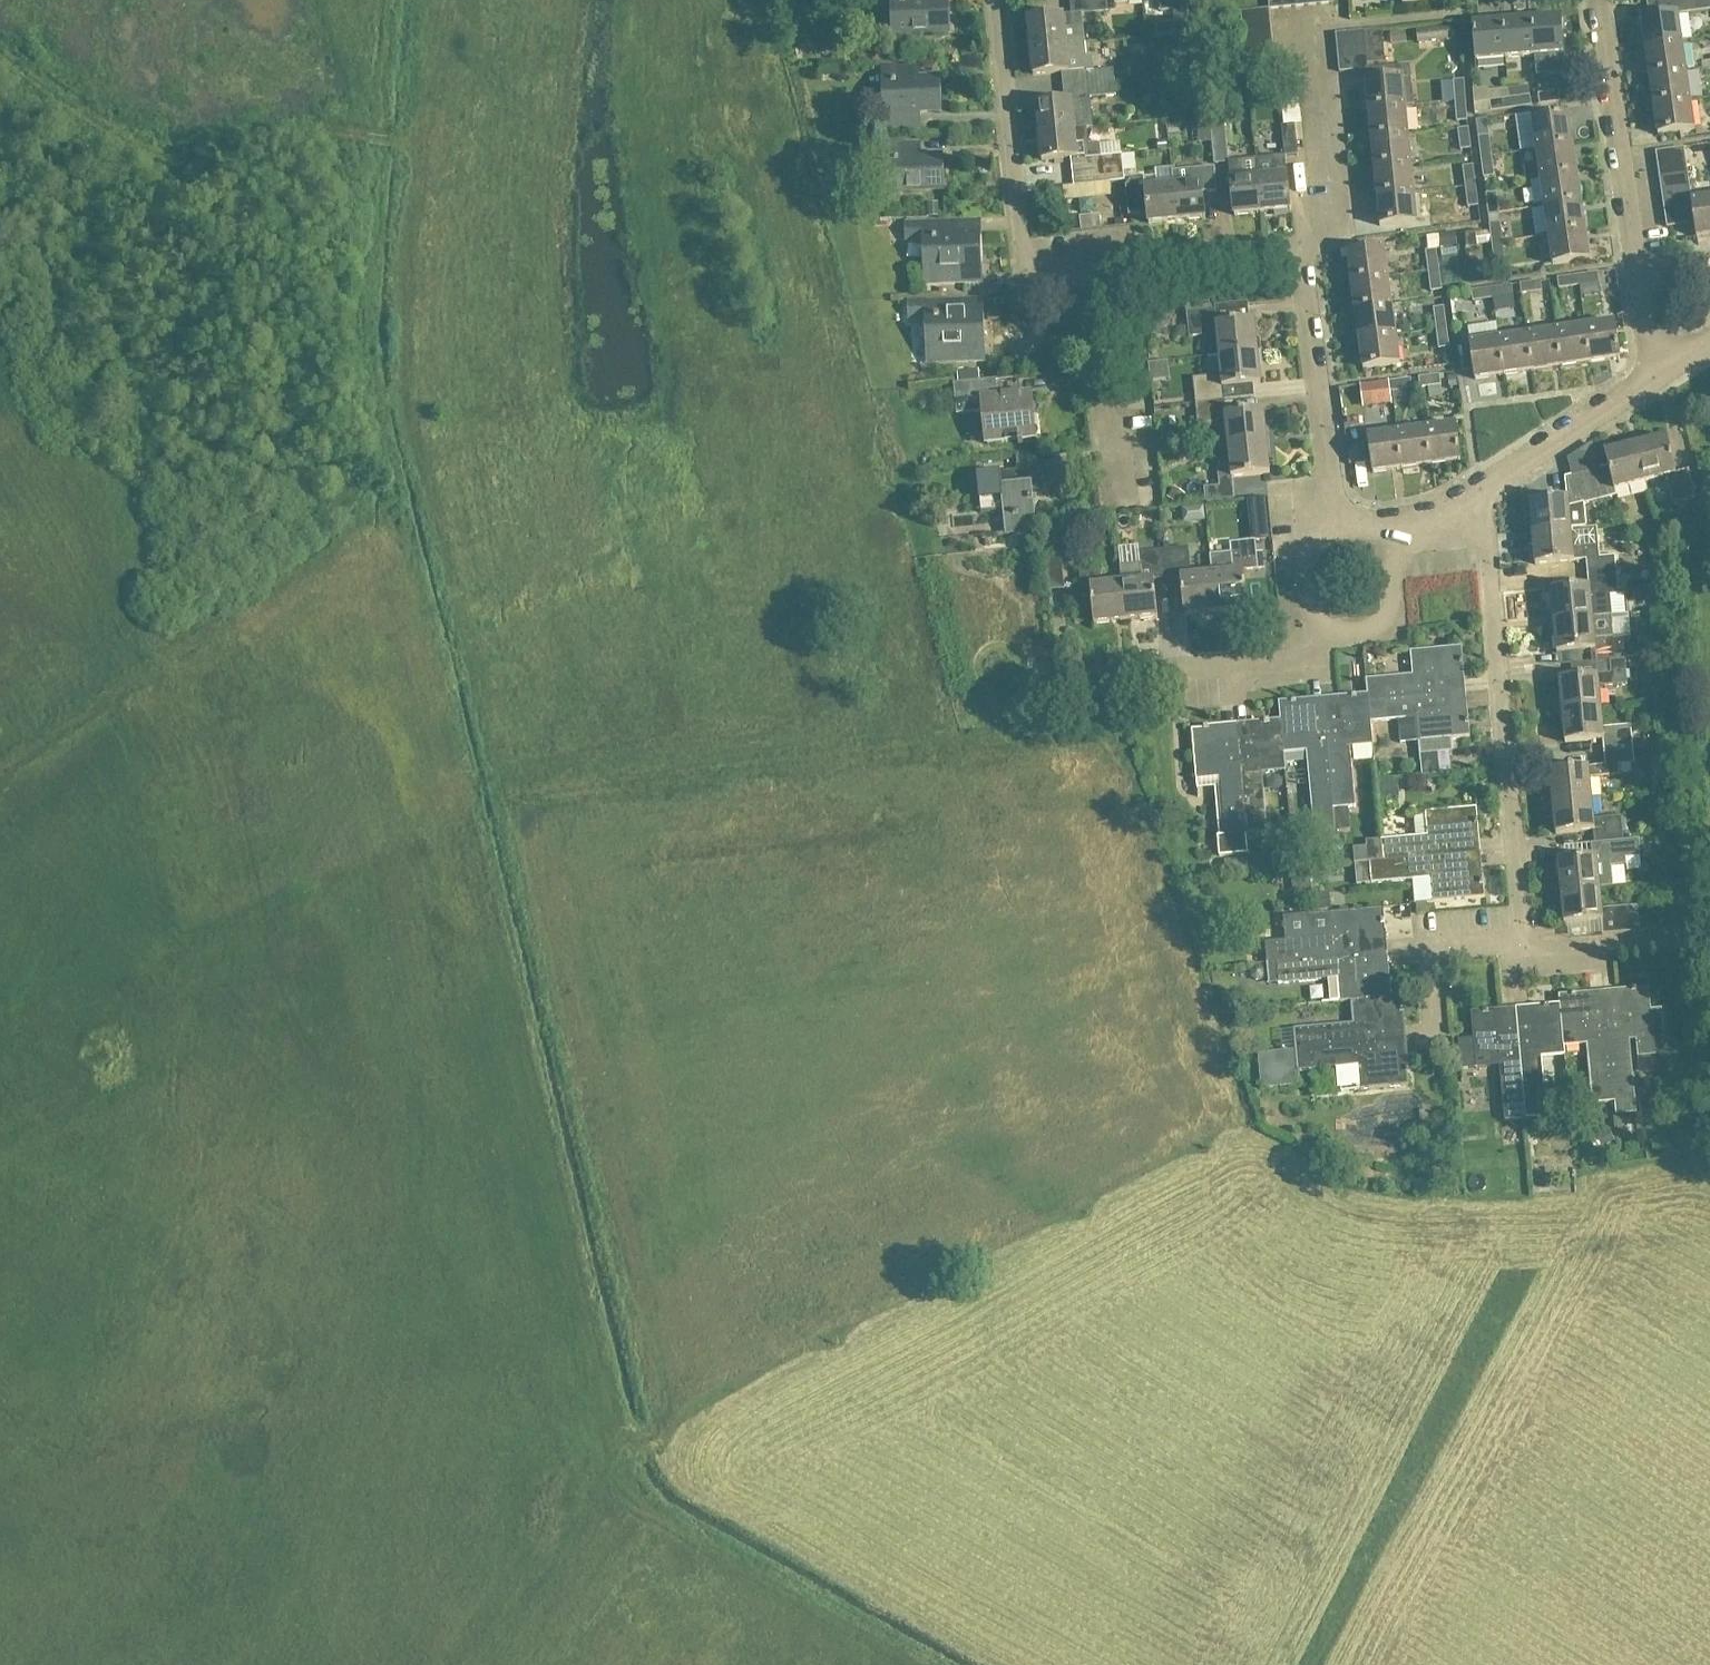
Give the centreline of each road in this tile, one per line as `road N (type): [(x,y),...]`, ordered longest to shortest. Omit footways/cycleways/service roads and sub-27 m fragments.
road 1 (residential): [(1524,948),(1480,490)]
road 2 (residential): [(1652,377),(1597,0)]
road 3 (residential): [(1086,272),(1025,277),(997,0)]
road 4 (residential): [(1034,681),(1317,652),(1315,634)]
road 5 (residential): [(1336,528),(1297,248)]
road 6 (residential): [(1297,248),(1343,226),(1324,19)]
road 7 (residential): [(1112,513),(1086,272)]
road 8 (residential): [(1086,272),(1297,248)]
road 9 (unclassified): [(1480,490),(1652,377)]
road 10 (residential): [(1436,1050),(1428,958),(1524,948)]
road 11 (residential): [(1709,934),(1524,948)]
road 12 (residential): [(1315,634),(1393,628),(1384,527)]
road 13 (residential): [(1315,634),(1307,553),(1311,539),(1336,528)]

